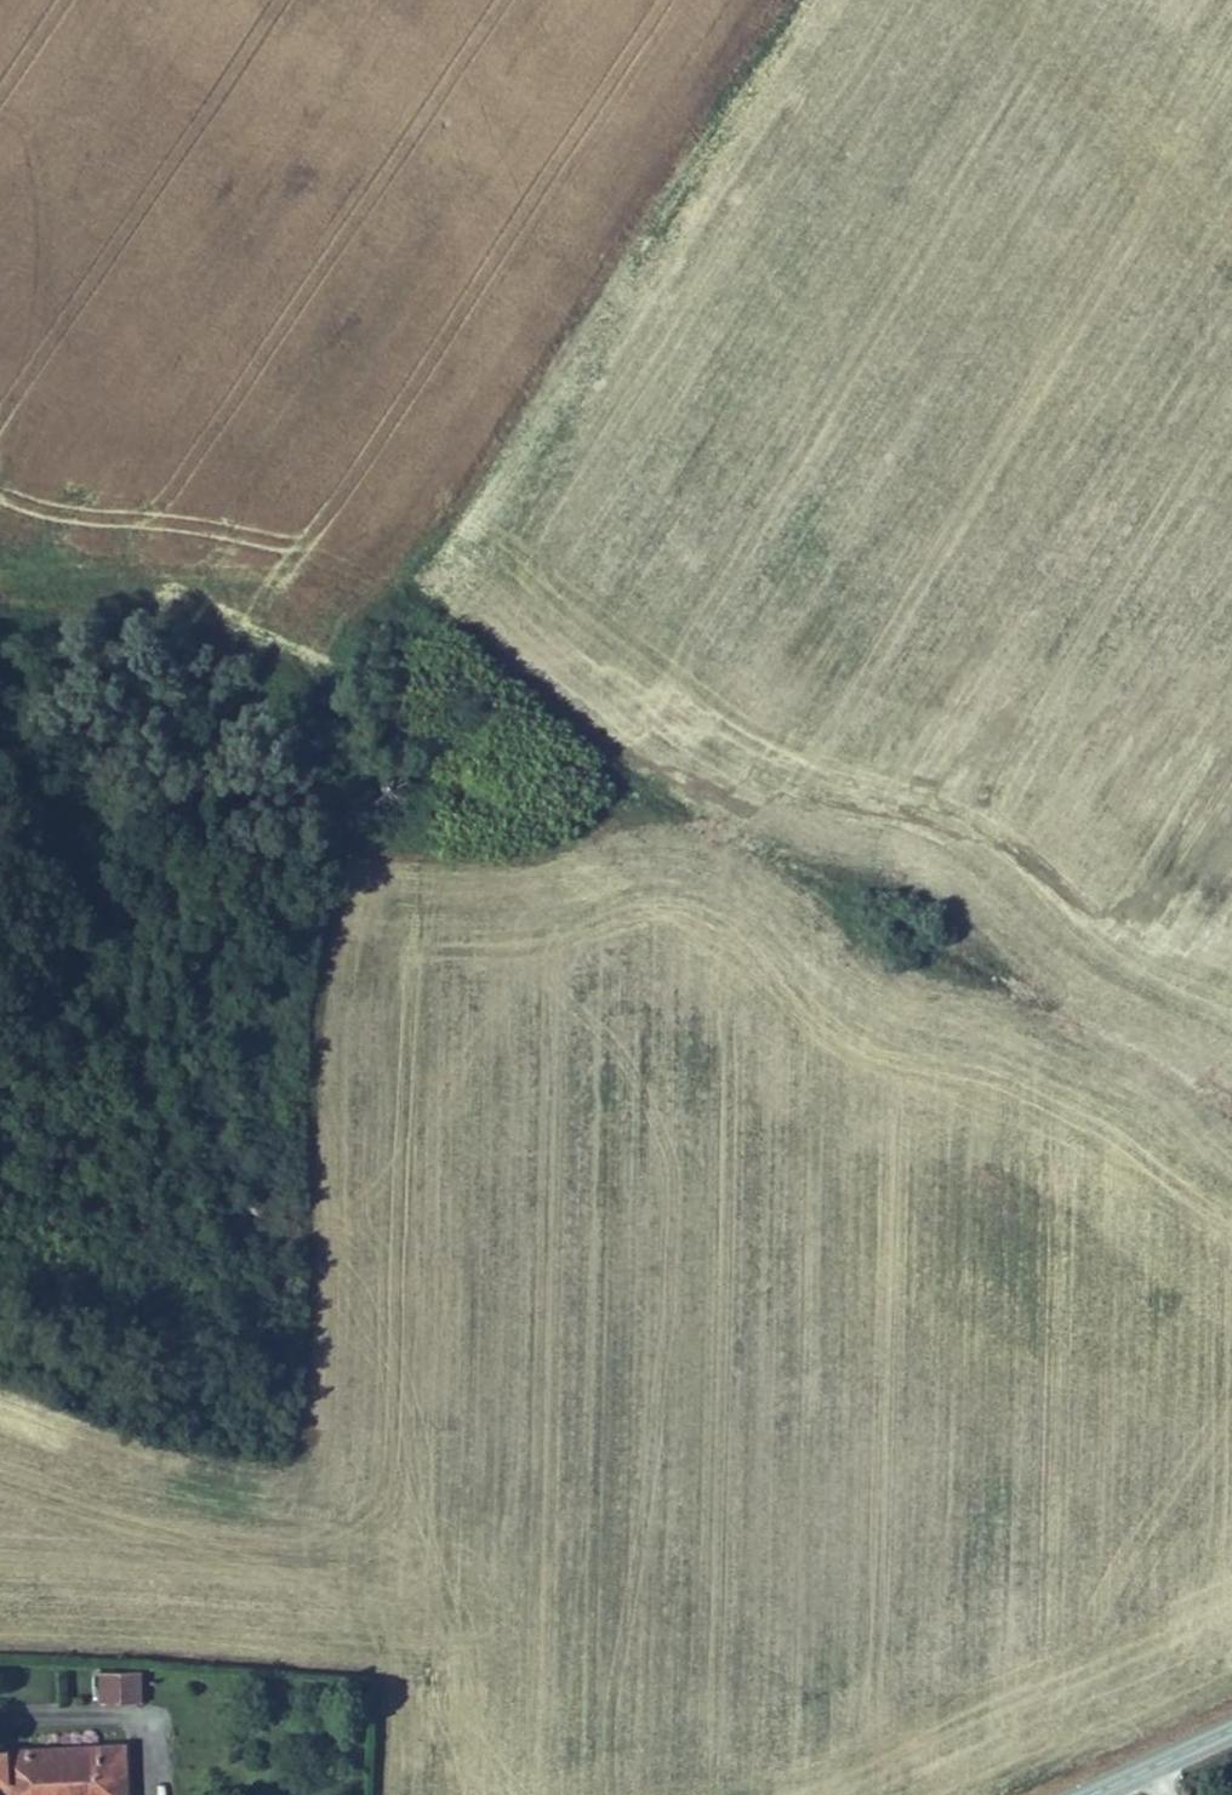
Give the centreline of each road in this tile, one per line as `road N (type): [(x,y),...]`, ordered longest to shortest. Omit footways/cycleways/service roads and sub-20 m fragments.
road 1 (tertiary): [(1096,1794),(1231,1733)]

